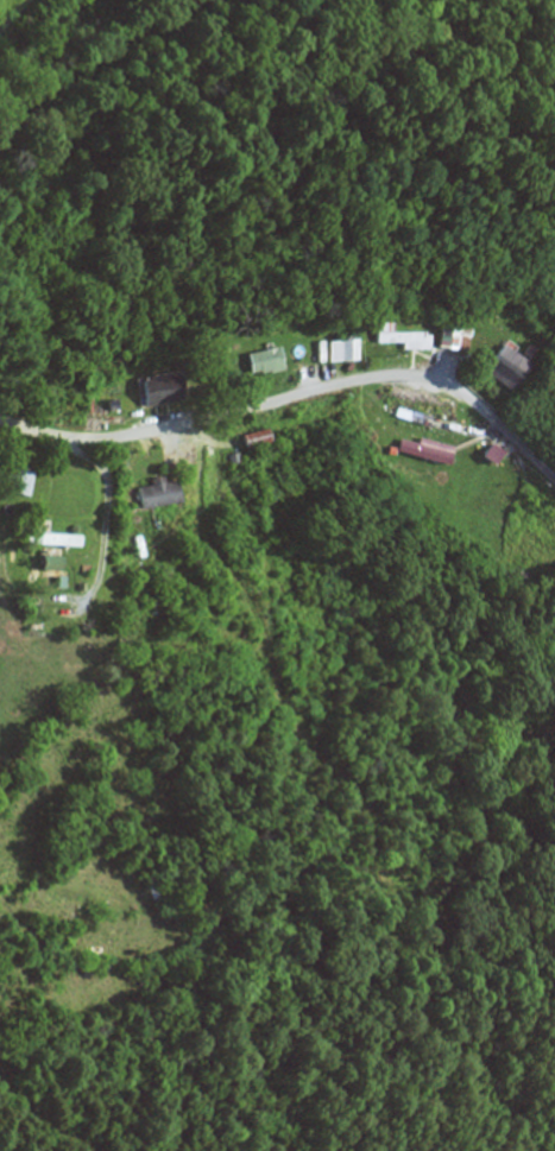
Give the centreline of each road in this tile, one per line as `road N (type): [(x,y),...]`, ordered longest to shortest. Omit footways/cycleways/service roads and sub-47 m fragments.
road 1 (residential): [(554,478),(475,404),(408,378),(360,381),(116,438),(57,437),(0,421)]

